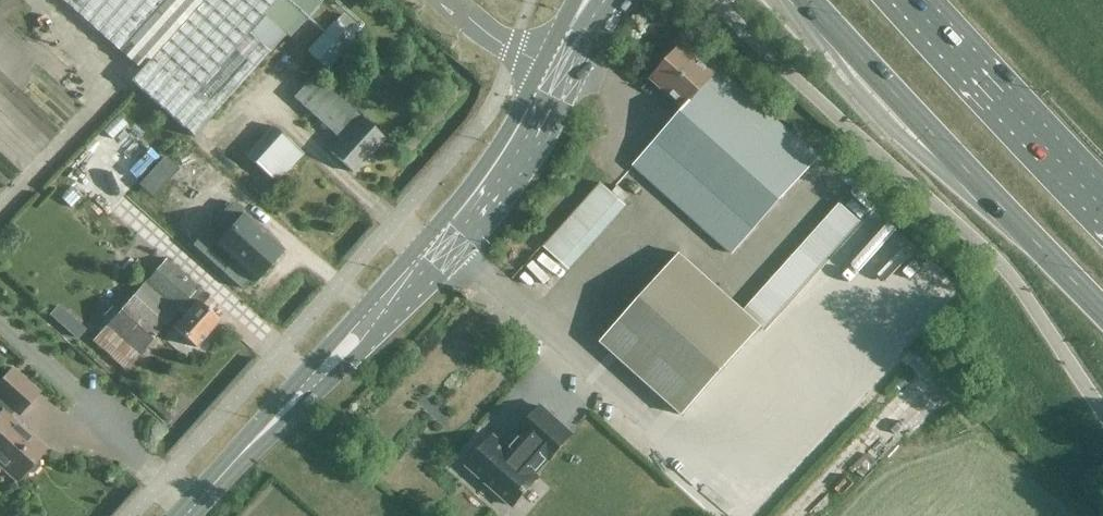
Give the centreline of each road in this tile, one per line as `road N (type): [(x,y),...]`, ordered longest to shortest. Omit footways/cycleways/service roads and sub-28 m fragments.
road 1 (tertiary): [(185,515),(442,243),(513,155),(561,70)]
road 2 (trunk): [(808,0),(1102,311)]
road 3 (trunk): [(1102,207),(911,0)]
road 4 (residential): [(561,70),(502,43),(450,0)]

